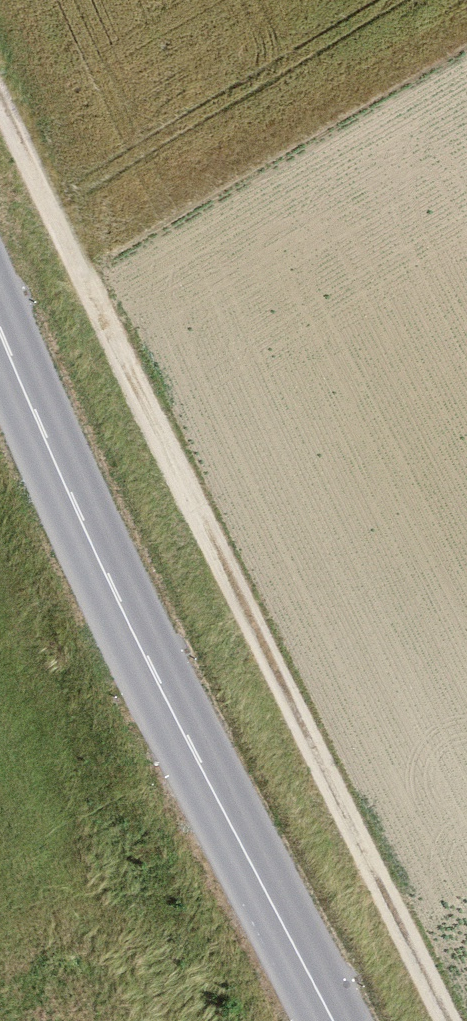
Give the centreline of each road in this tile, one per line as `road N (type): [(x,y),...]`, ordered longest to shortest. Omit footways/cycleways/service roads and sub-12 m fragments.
road 1 (track): [(450,1020),(0,106)]
road 2 (secondary): [(0,348),(141,672),(308,1020)]

